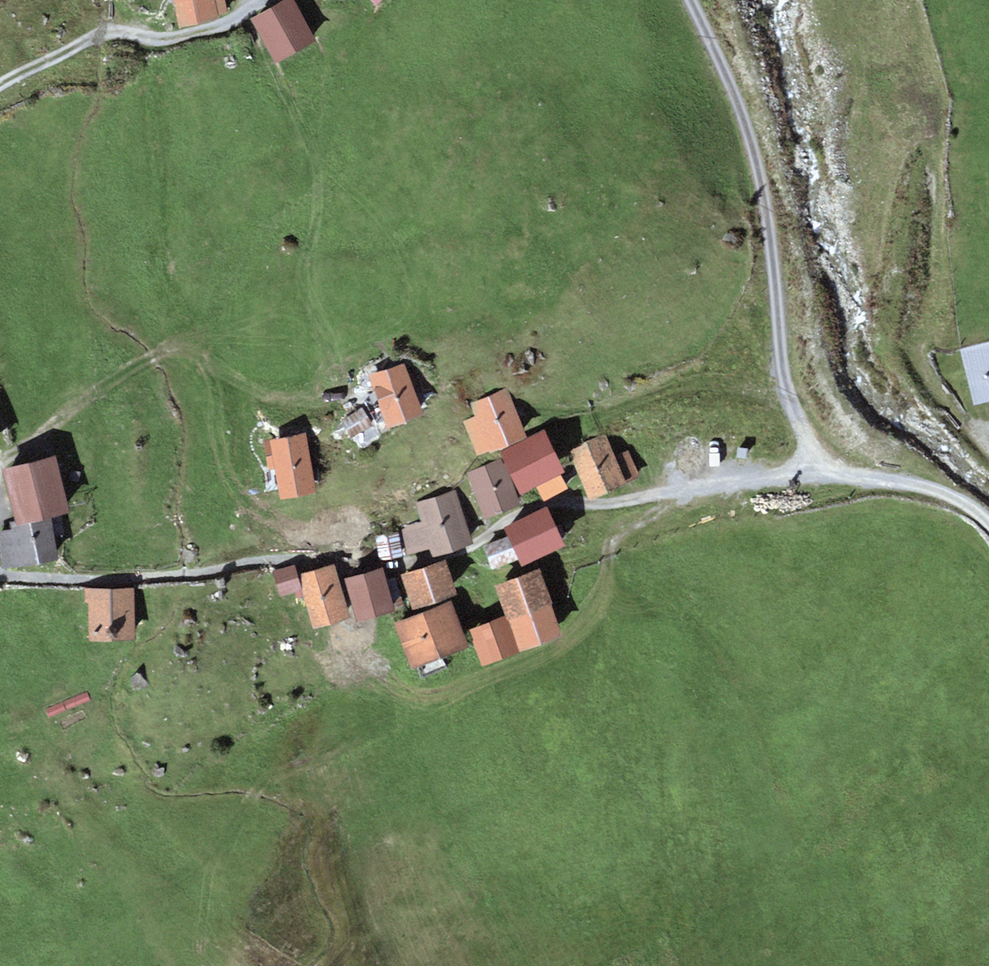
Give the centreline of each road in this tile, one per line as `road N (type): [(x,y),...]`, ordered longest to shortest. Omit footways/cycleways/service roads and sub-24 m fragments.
road 1 (track): [(988,524),(947,495),(824,466),(634,501),(550,502),(434,559),(277,559),(108,580),(0,576)]
road 2 (track): [(690,0),(744,120),(773,250),(784,387),(824,466)]
road 3 (track): [(0,88),(94,36),(194,33),(260,0)]

